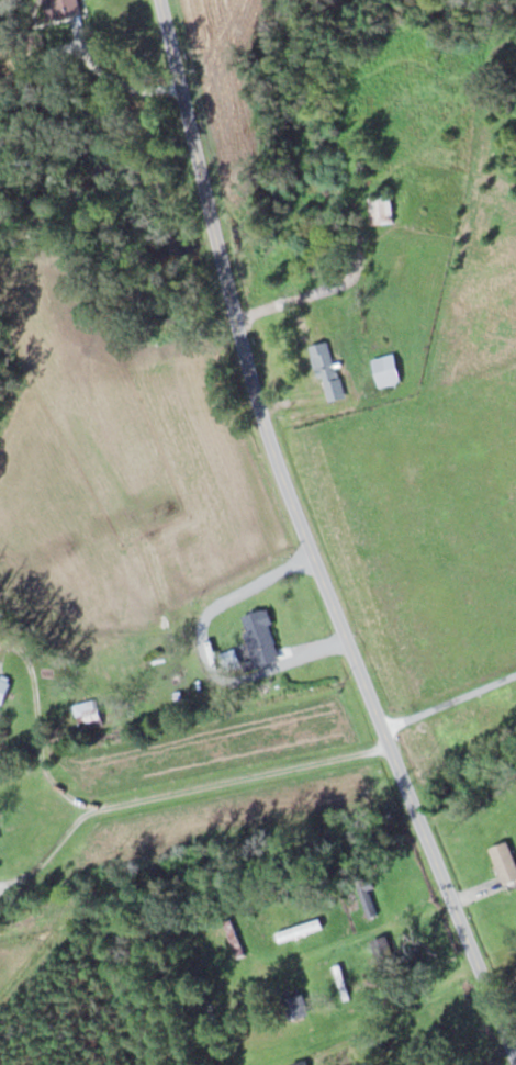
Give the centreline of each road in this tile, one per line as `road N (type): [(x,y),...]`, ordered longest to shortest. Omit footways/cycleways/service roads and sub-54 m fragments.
road 1 (residential): [(515,1055),(285,485),(249,369),(160,0)]

